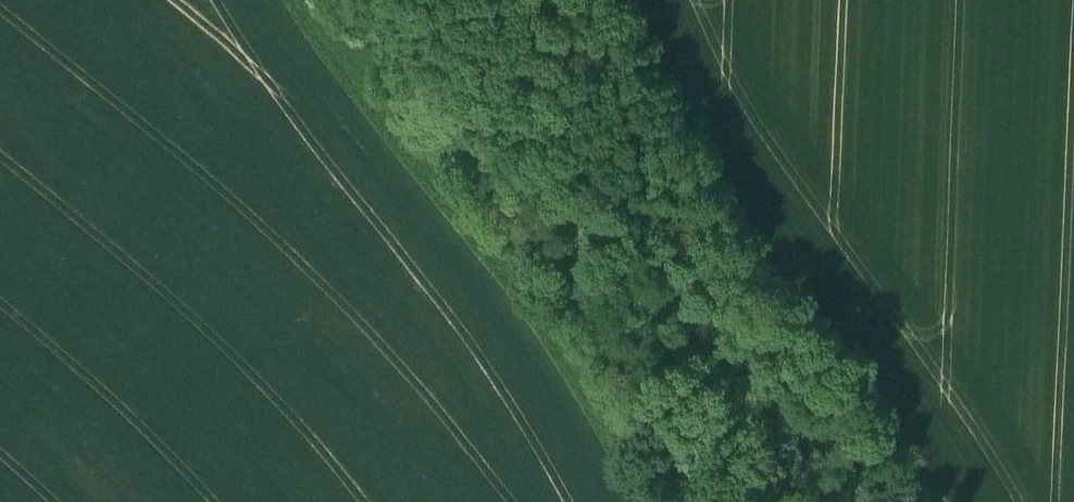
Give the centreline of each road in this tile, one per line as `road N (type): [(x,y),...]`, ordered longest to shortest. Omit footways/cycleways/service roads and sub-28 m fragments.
road 1 (track): [(704,501),(358,0)]
road 2 (track): [(632,0),(662,88),(703,161),(868,376),(947,501)]

